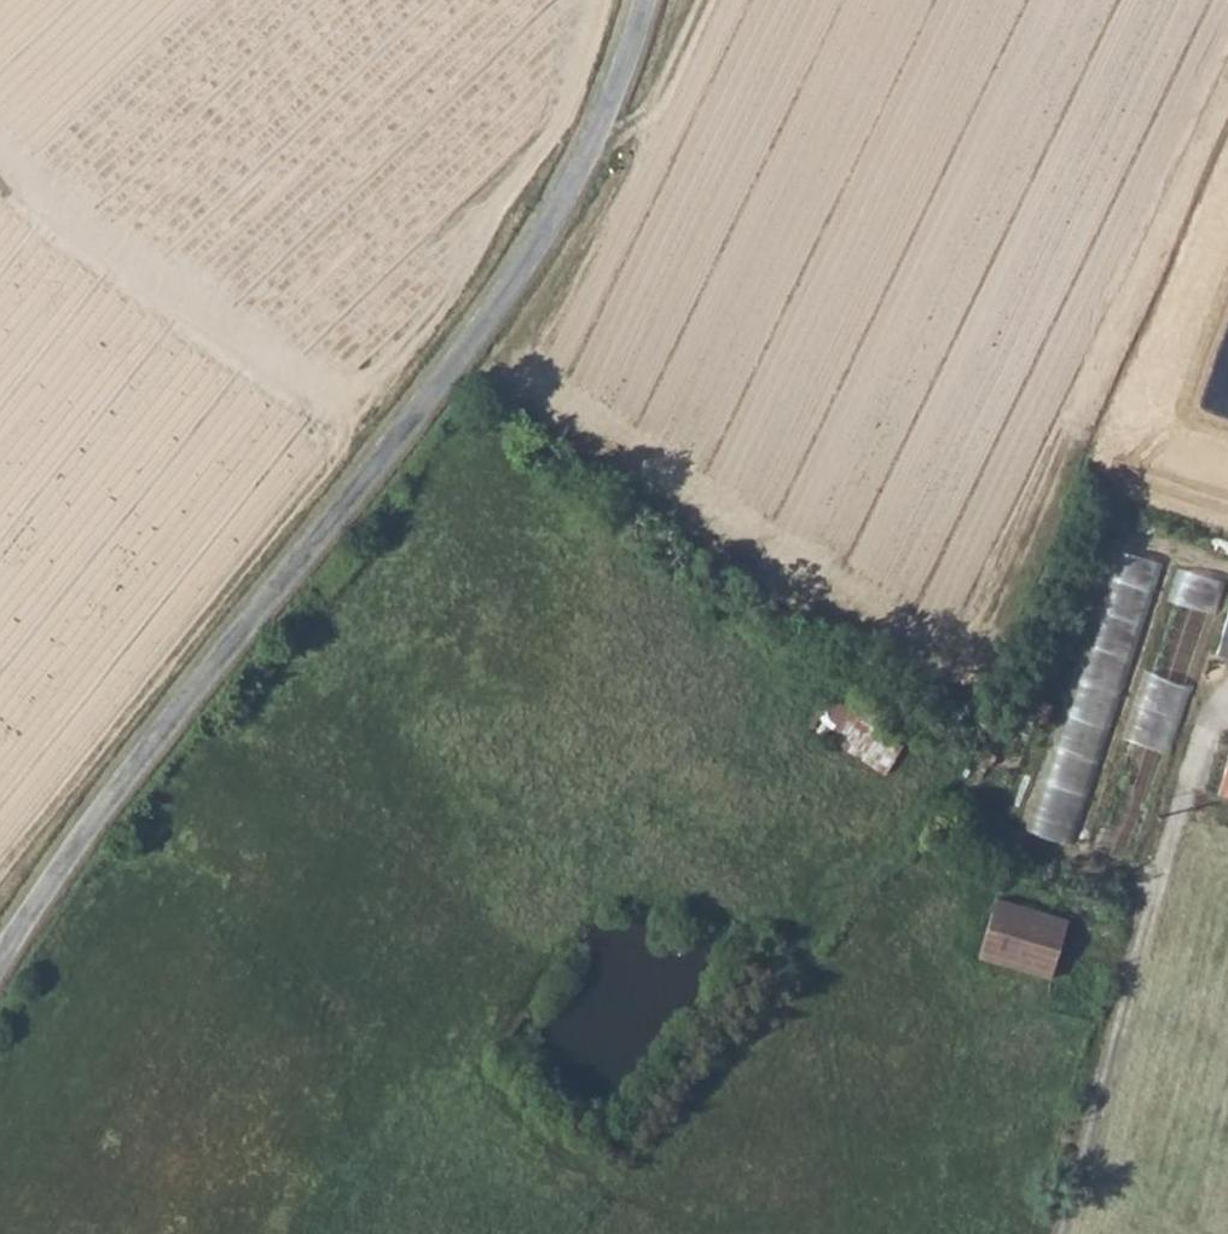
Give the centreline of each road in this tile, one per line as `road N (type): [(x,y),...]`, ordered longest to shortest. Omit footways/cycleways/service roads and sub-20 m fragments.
road 1 (tertiary): [(645,0),(609,106),(529,259),(82,841),(0,961)]

